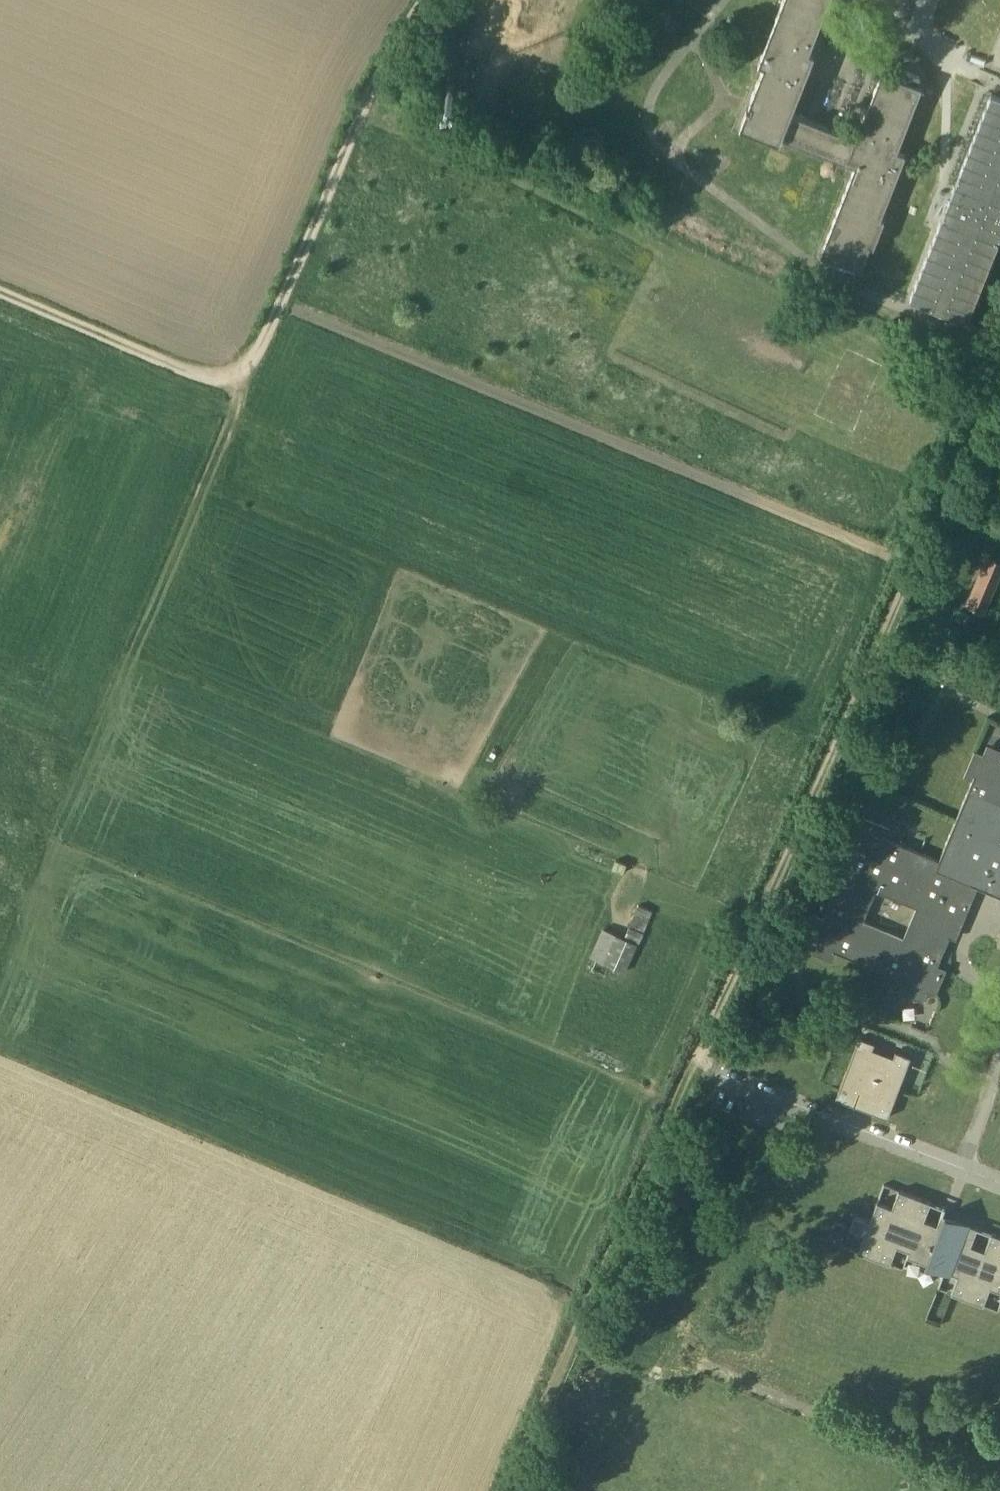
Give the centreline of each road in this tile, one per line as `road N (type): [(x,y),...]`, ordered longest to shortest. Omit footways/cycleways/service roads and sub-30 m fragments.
road 1 (track): [(496,1490),(839,735),(999,354)]
road 2 (track): [(0,297),(194,379),(231,383),(263,352),(361,115),(427,0)]

